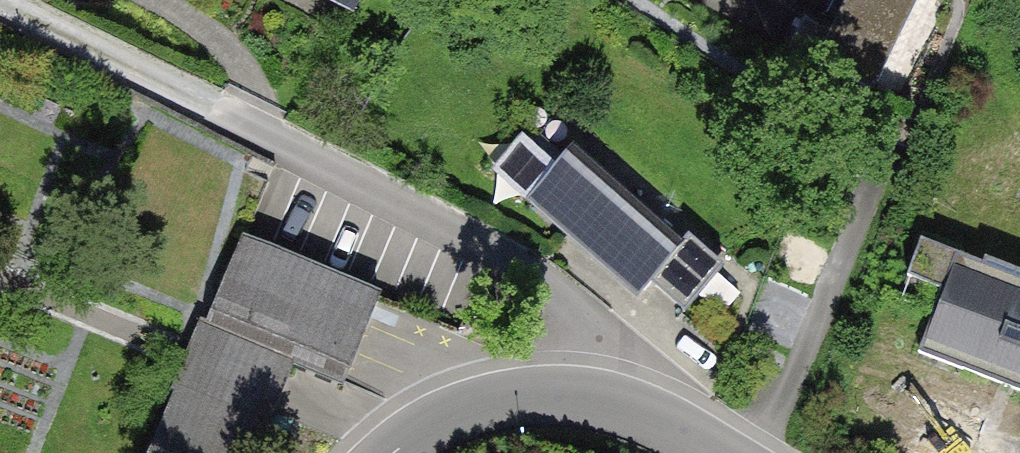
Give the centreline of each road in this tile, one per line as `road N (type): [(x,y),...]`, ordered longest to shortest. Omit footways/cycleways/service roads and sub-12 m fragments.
road 1 (residential): [(602,399),(594,344),(552,287),(173,77),(4,0)]
road 2 (residential): [(391,452),(493,399),(602,399)]
road 3 (residential): [(602,399),(717,452)]

